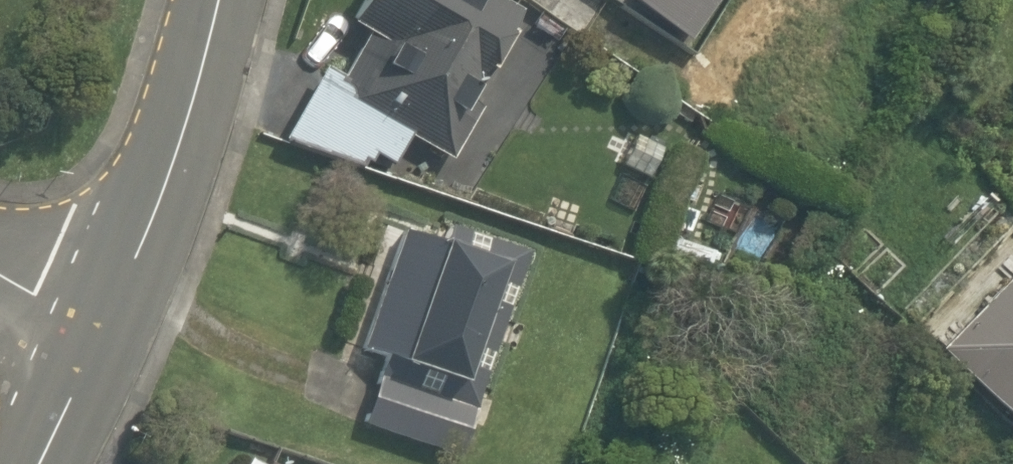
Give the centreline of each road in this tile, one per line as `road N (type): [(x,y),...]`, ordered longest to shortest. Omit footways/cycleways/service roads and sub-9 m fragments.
road 1 (tertiary): [(105,328),(195,97),(217,0)]
road 2 (tertiary): [(36,463),(105,328)]

